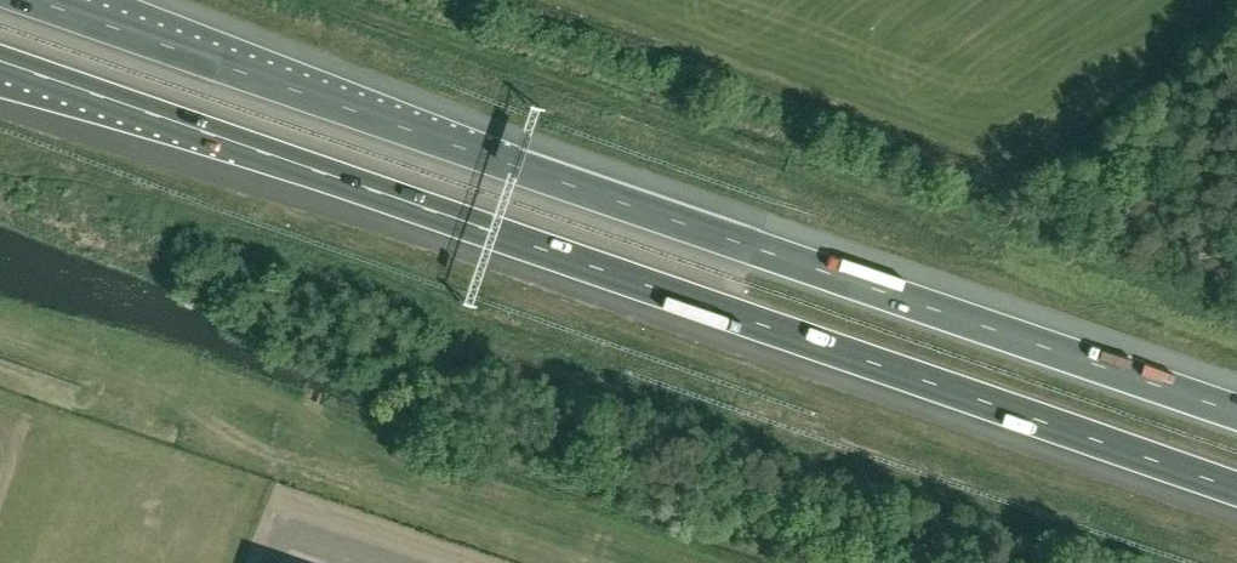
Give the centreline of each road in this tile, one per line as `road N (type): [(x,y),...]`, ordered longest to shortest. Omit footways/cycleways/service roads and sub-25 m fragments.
road 1 (motorway): [(0,61),(1236,489)]
road 2 (motorway): [(1236,412),(36,0)]

